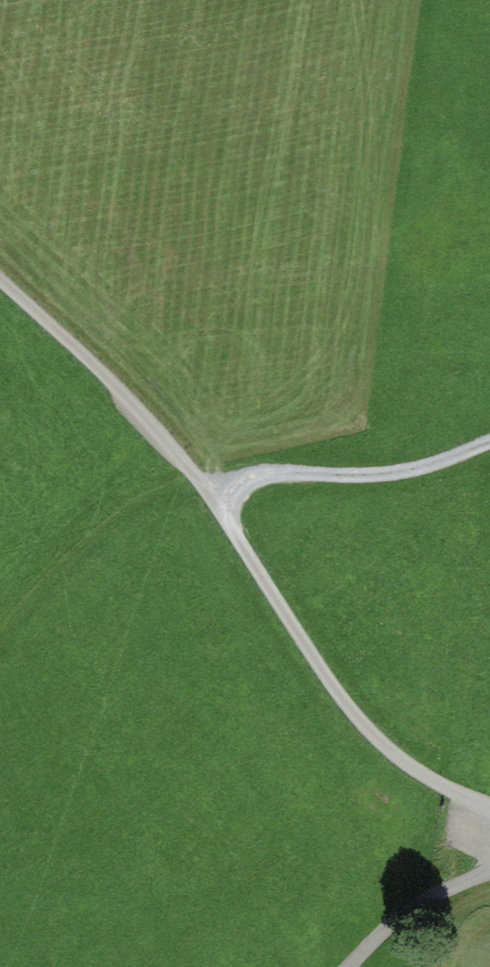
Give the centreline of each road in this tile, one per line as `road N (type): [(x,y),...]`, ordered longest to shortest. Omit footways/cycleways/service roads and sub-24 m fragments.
road 1 (unclassified): [(489,812),(369,734),(226,513),(0,282)]
road 2 (track): [(489,440),(423,466),(263,473),(212,498)]
road 3 (track): [(189,471),(127,505),(35,591),(0,637)]
road 4 (track): [(489,870),(353,966)]

